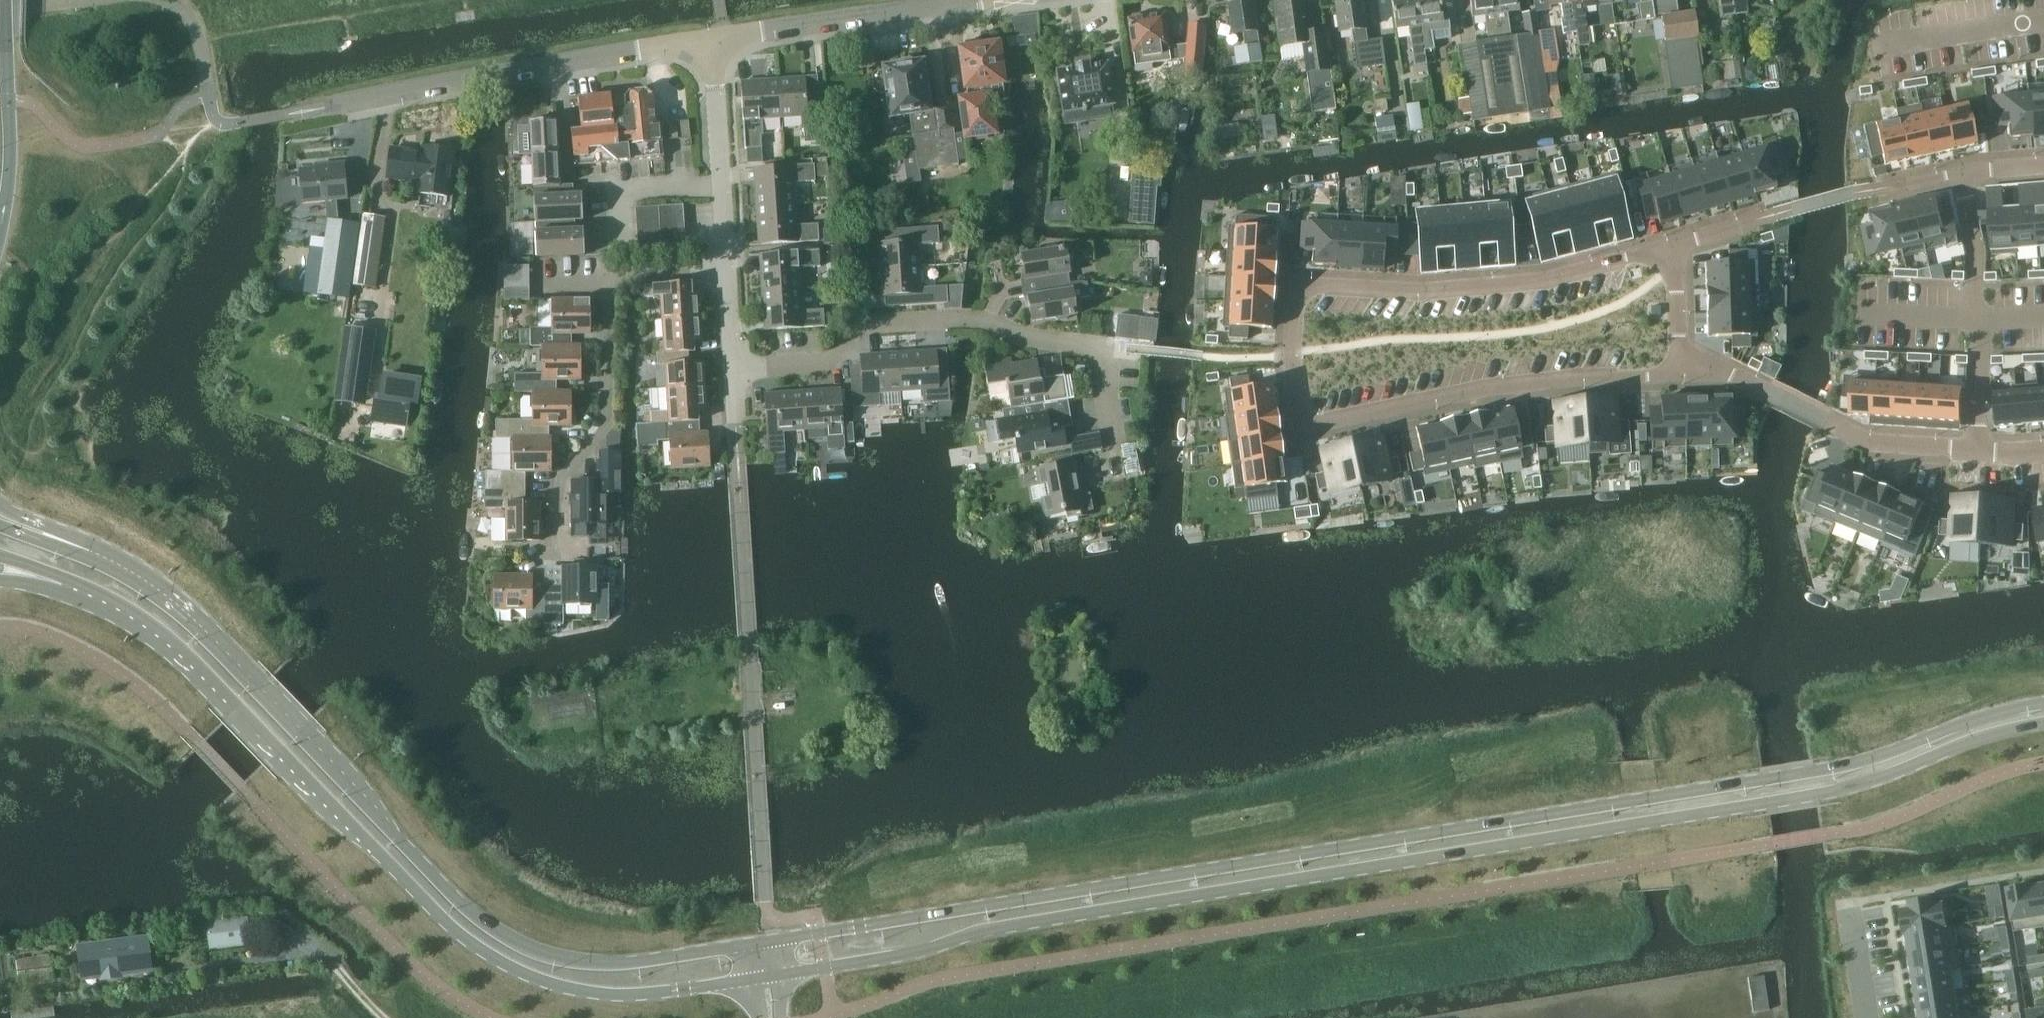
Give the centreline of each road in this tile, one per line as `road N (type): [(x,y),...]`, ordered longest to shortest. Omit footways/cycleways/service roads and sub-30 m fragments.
road 1 (tertiary): [(2043,702),(1994,710),(1831,769),(772,940)]
road 2 (tertiary): [(778,975),(921,951),(979,930),(1831,792),(2001,730),(2043,723)]
road 3 (residential): [(1674,245),(1560,277),(1428,291),(1296,285),(1292,354),(1303,427),(1489,388),(1680,375)]
road 4 (tertiary): [(746,944),(603,964),(515,944),(440,881),(259,683),(159,588),(60,538)]
road 5 (tertiary): [(57,580),(156,633),(494,963),(580,994),(752,979)]
road 6 (residential): [(732,366),(826,361),(856,325),(980,319),(1026,338),(1098,349),(1115,442)]
road 7 (residential): [(722,34),(290,113)]
road 8 (residential): [(1680,375),(1736,373),(1875,445),(2043,447)]
road 9 (residential): [(558,551),(561,476),(609,423),(609,276)]
road 10 (residential): [(969,0),(722,34)]
road 11 (secondary): [(0,216),(10,145),(5,0)]
road 12 (residential): [(1877,47),(2043,21)]
road 13 (residential): [(613,247),(612,193),(722,182)]
road 14 (residential): [(2043,166),(1886,189)]
road 15 (residential): [(722,182),(722,34)]
road 16 (residential): [(1674,245),(1680,375)]

